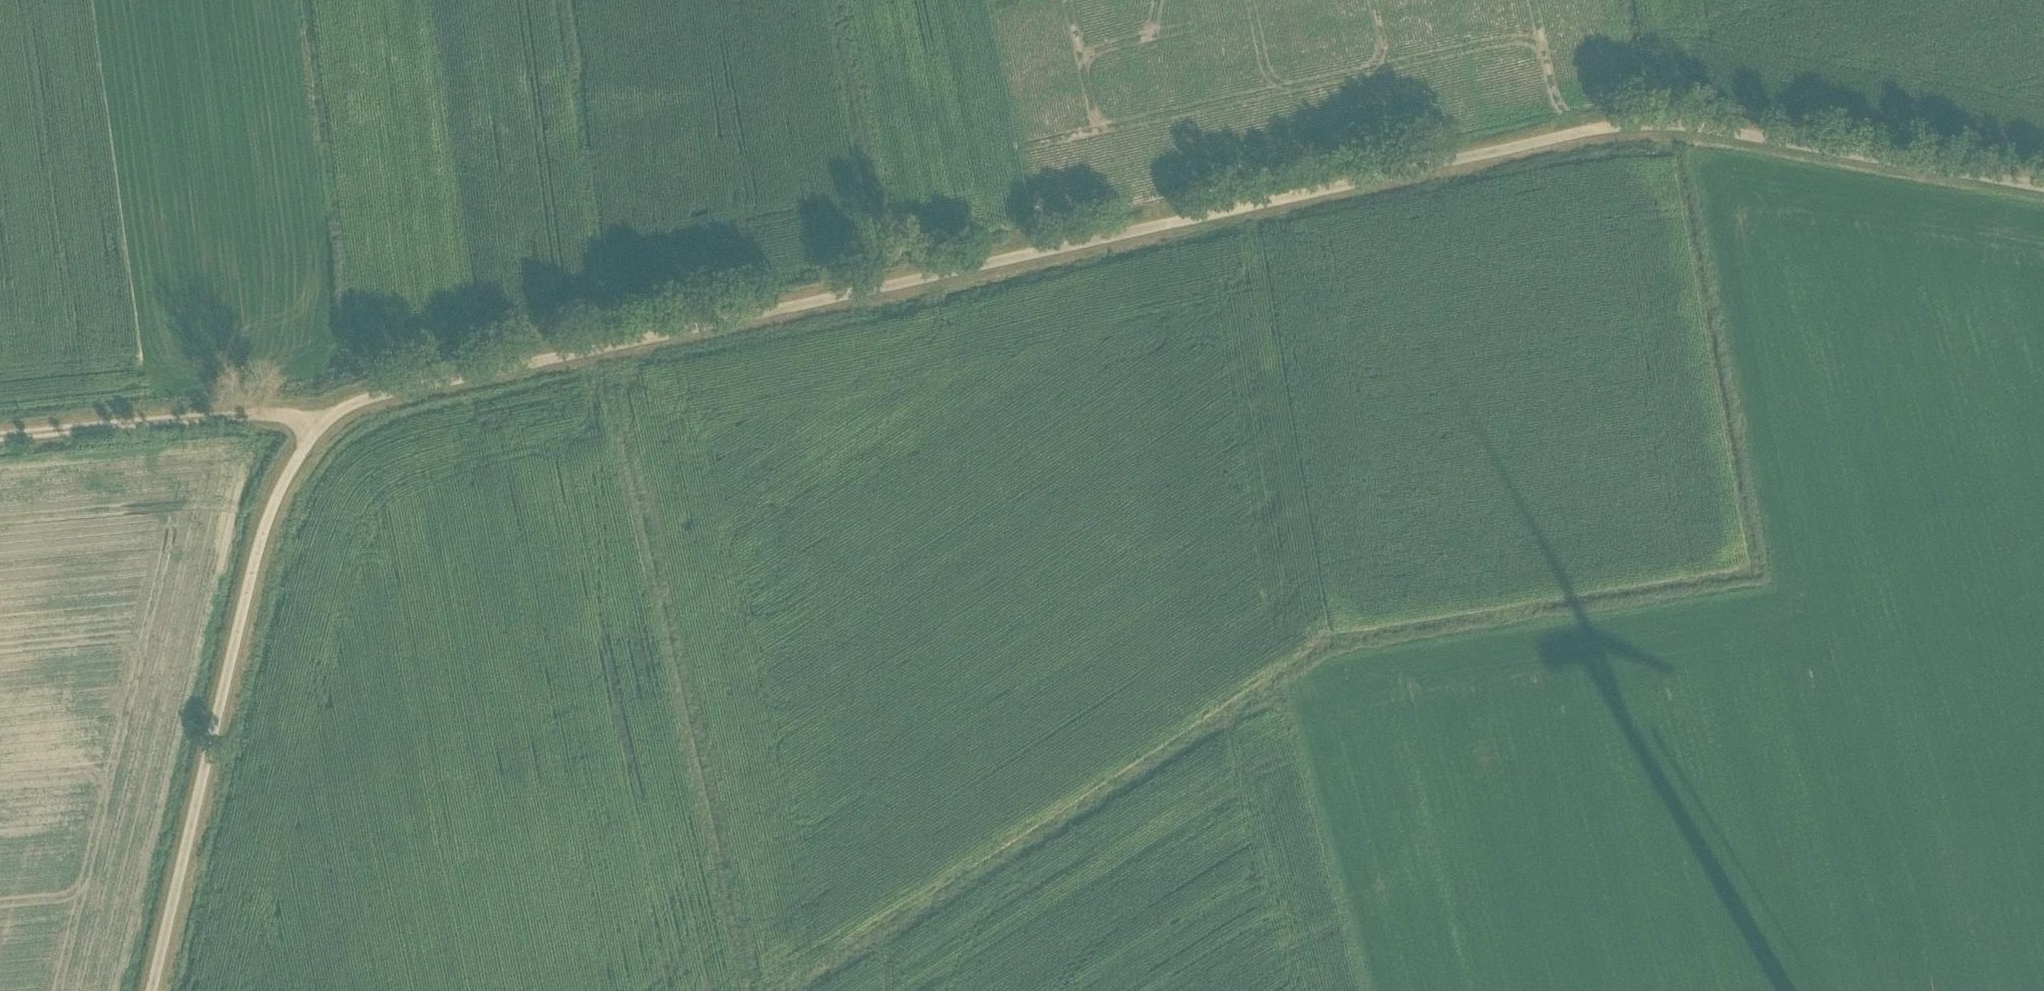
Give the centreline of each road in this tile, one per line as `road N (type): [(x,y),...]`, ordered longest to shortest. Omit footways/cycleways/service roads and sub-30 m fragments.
road 1 (unclassified): [(153,990),(267,527),(314,429),(335,415),(1651,118),(2043,188)]
road 2 (track): [(0,437),(270,417),(314,429)]

